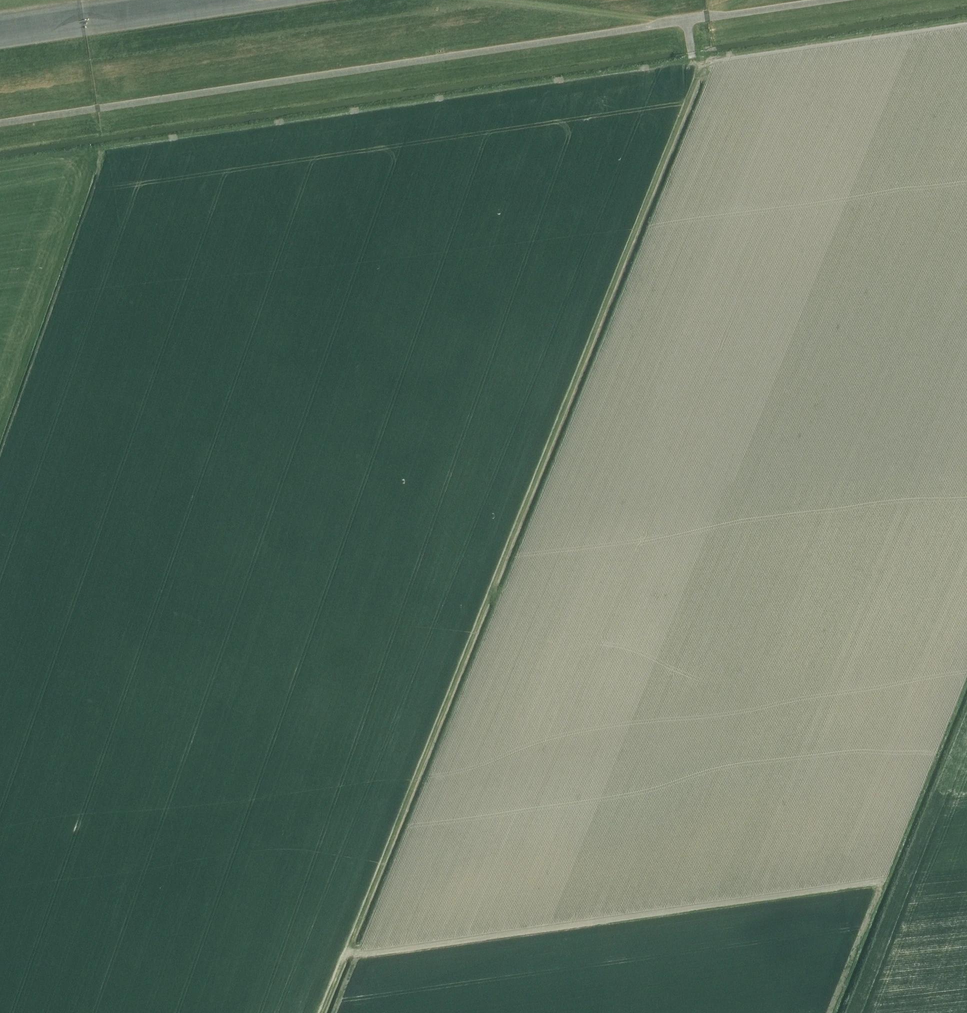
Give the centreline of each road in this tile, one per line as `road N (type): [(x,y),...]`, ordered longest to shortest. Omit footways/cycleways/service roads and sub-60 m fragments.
road 1 (track): [(0,45),(297,0)]
road 2 (track): [(512,0),(674,20)]

